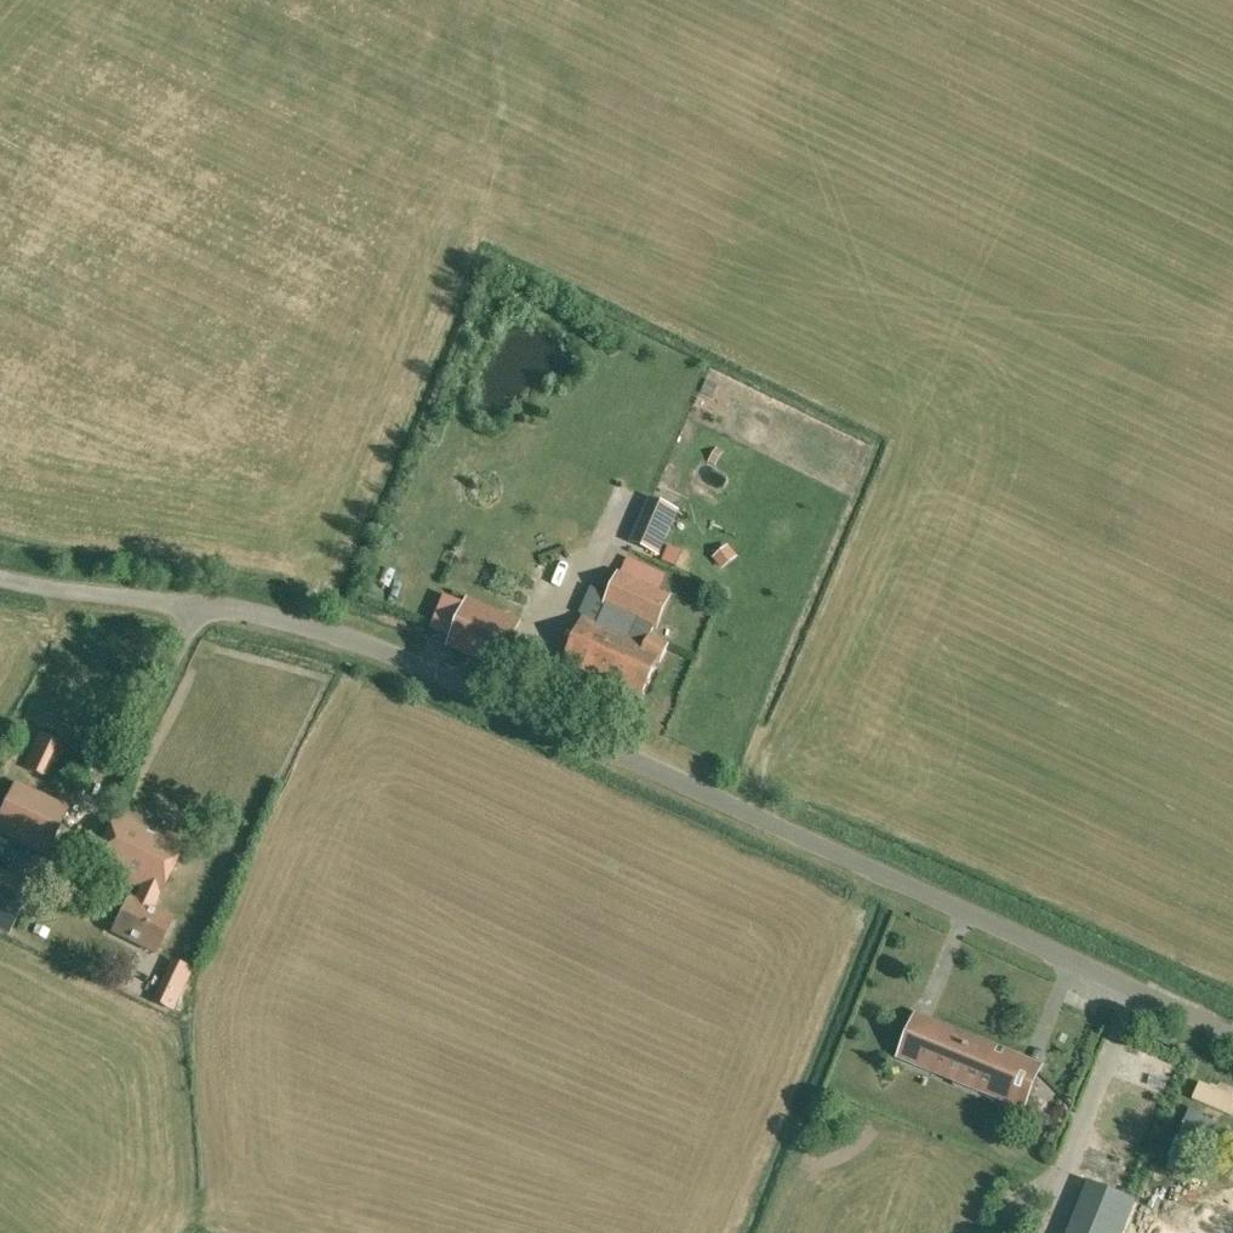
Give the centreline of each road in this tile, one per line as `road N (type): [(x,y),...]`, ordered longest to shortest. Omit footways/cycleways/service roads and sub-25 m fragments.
road 1 (unclassified): [(1232,1036),(391,655),(239,612),(0,579)]

